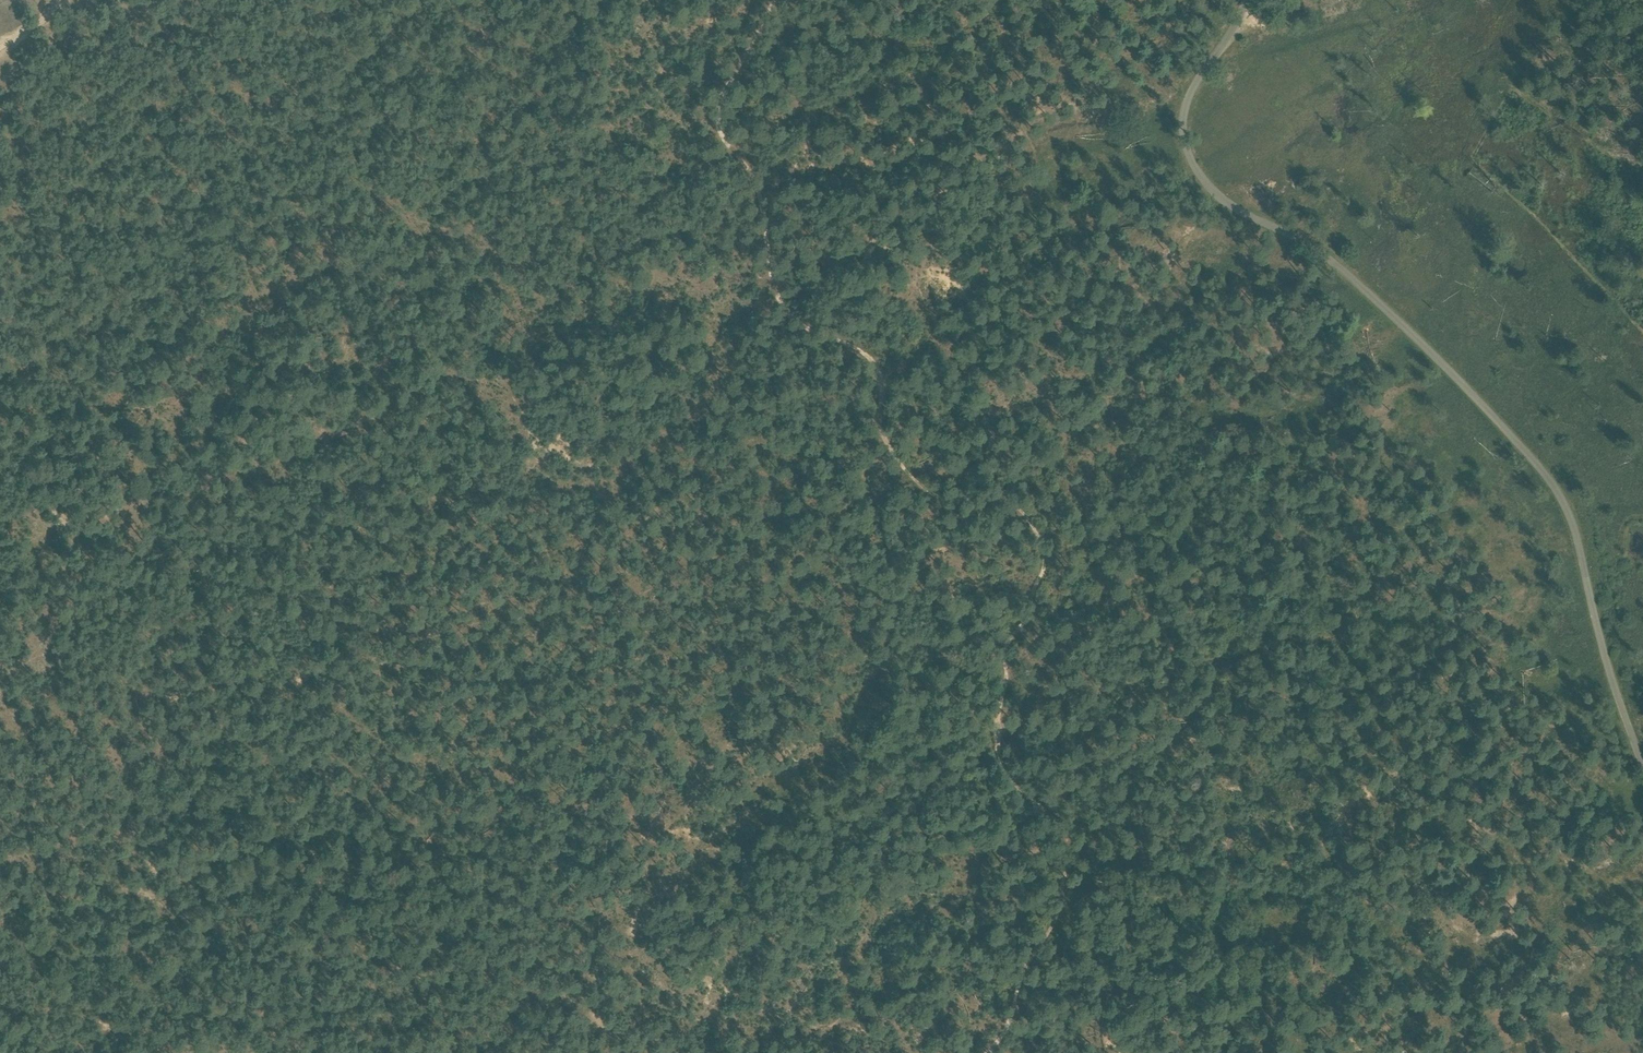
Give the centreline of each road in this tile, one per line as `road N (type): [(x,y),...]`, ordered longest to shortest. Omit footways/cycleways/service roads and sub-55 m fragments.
road 1 (unclassified): [(1642,776),(1553,484),(1379,303),(1195,173),(1181,117),(1227,46),(1243,0)]

